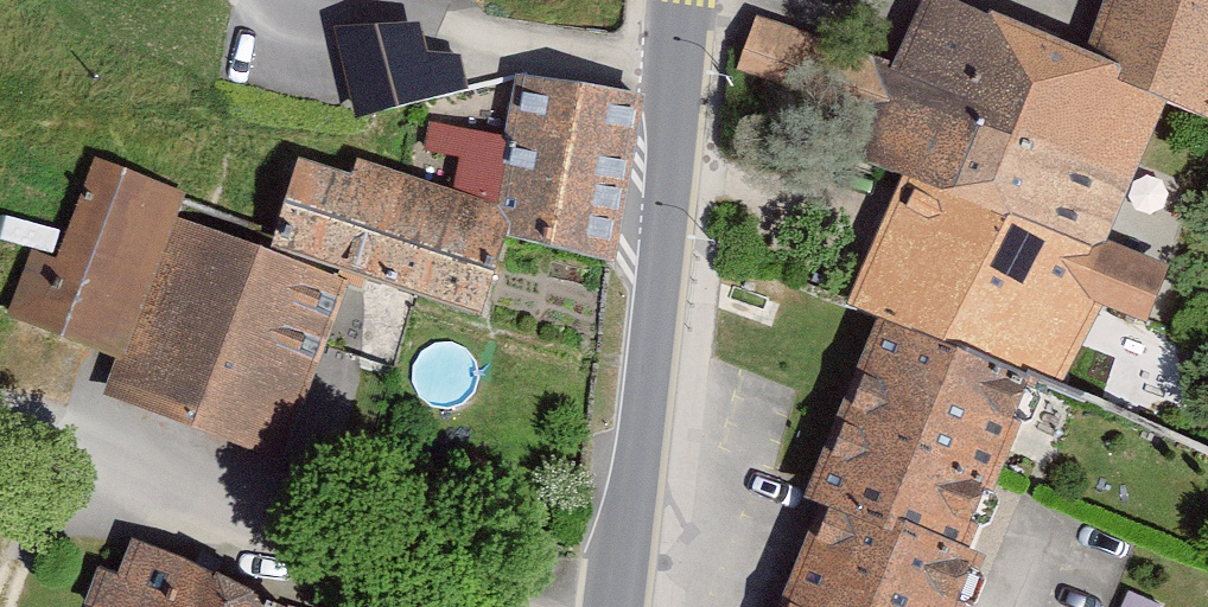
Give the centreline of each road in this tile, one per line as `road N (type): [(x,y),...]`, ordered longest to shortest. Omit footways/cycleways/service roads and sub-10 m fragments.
road 1 (secondary): [(620,606),(683,0)]

